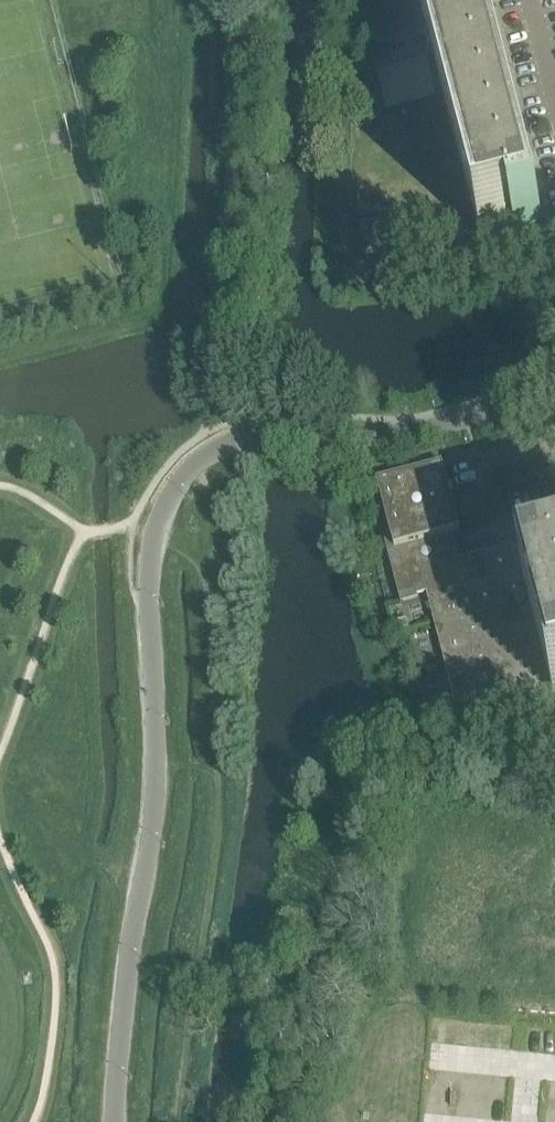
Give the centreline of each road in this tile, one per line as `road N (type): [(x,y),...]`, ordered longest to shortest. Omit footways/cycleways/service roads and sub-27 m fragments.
road 1 (unclassified): [(117,1121),(132,952),(155,817),(148,587),(155,518),(182,471),(224,440),(257,430),(446,418),(554,391)]

